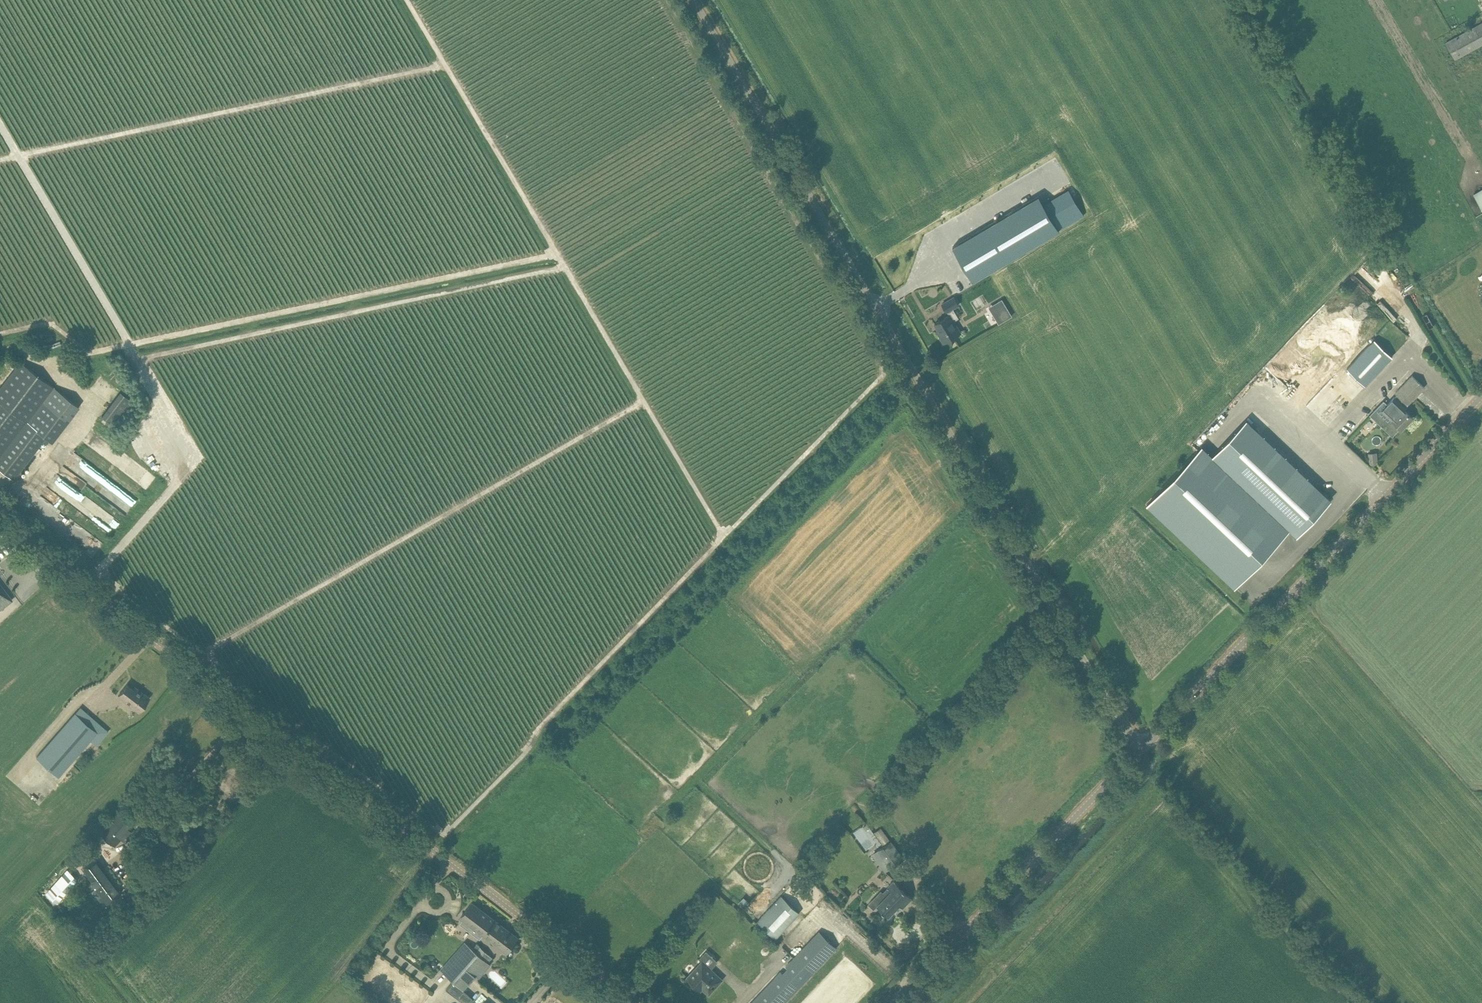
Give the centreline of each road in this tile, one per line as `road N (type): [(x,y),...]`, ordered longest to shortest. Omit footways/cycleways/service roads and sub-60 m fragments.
road 1 (unclassified): [(1145,741),(698,0)]
road 2 (unclassified): [(639,1002),(0,510)]
road 3 (unclassified): [(1145,741),(1481,387)]
road 4 (unclassified): [(895,1002),(1145,741)]

